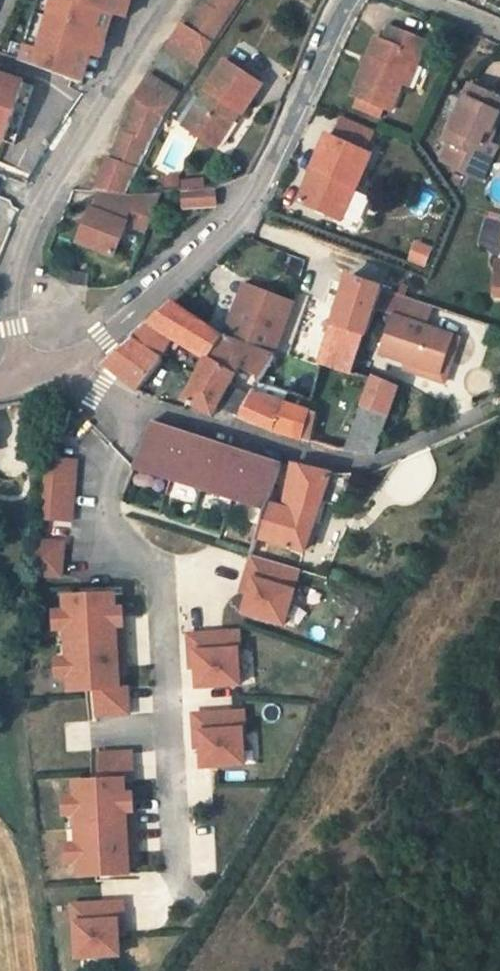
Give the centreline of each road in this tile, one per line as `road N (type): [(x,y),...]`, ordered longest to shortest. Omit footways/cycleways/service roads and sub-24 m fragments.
road 1 (residential): [(134,406),(104,493),(107,530),(161,581),(176,882)]
road 2 (residential): [(70,368),(226,234),(253,199),(345,0)]
road 3 (residential): [(134,406),(330,461),(377,461),(499,406)]
road 4 (unclassified): [(163,0),(35,222),(14,278)]

